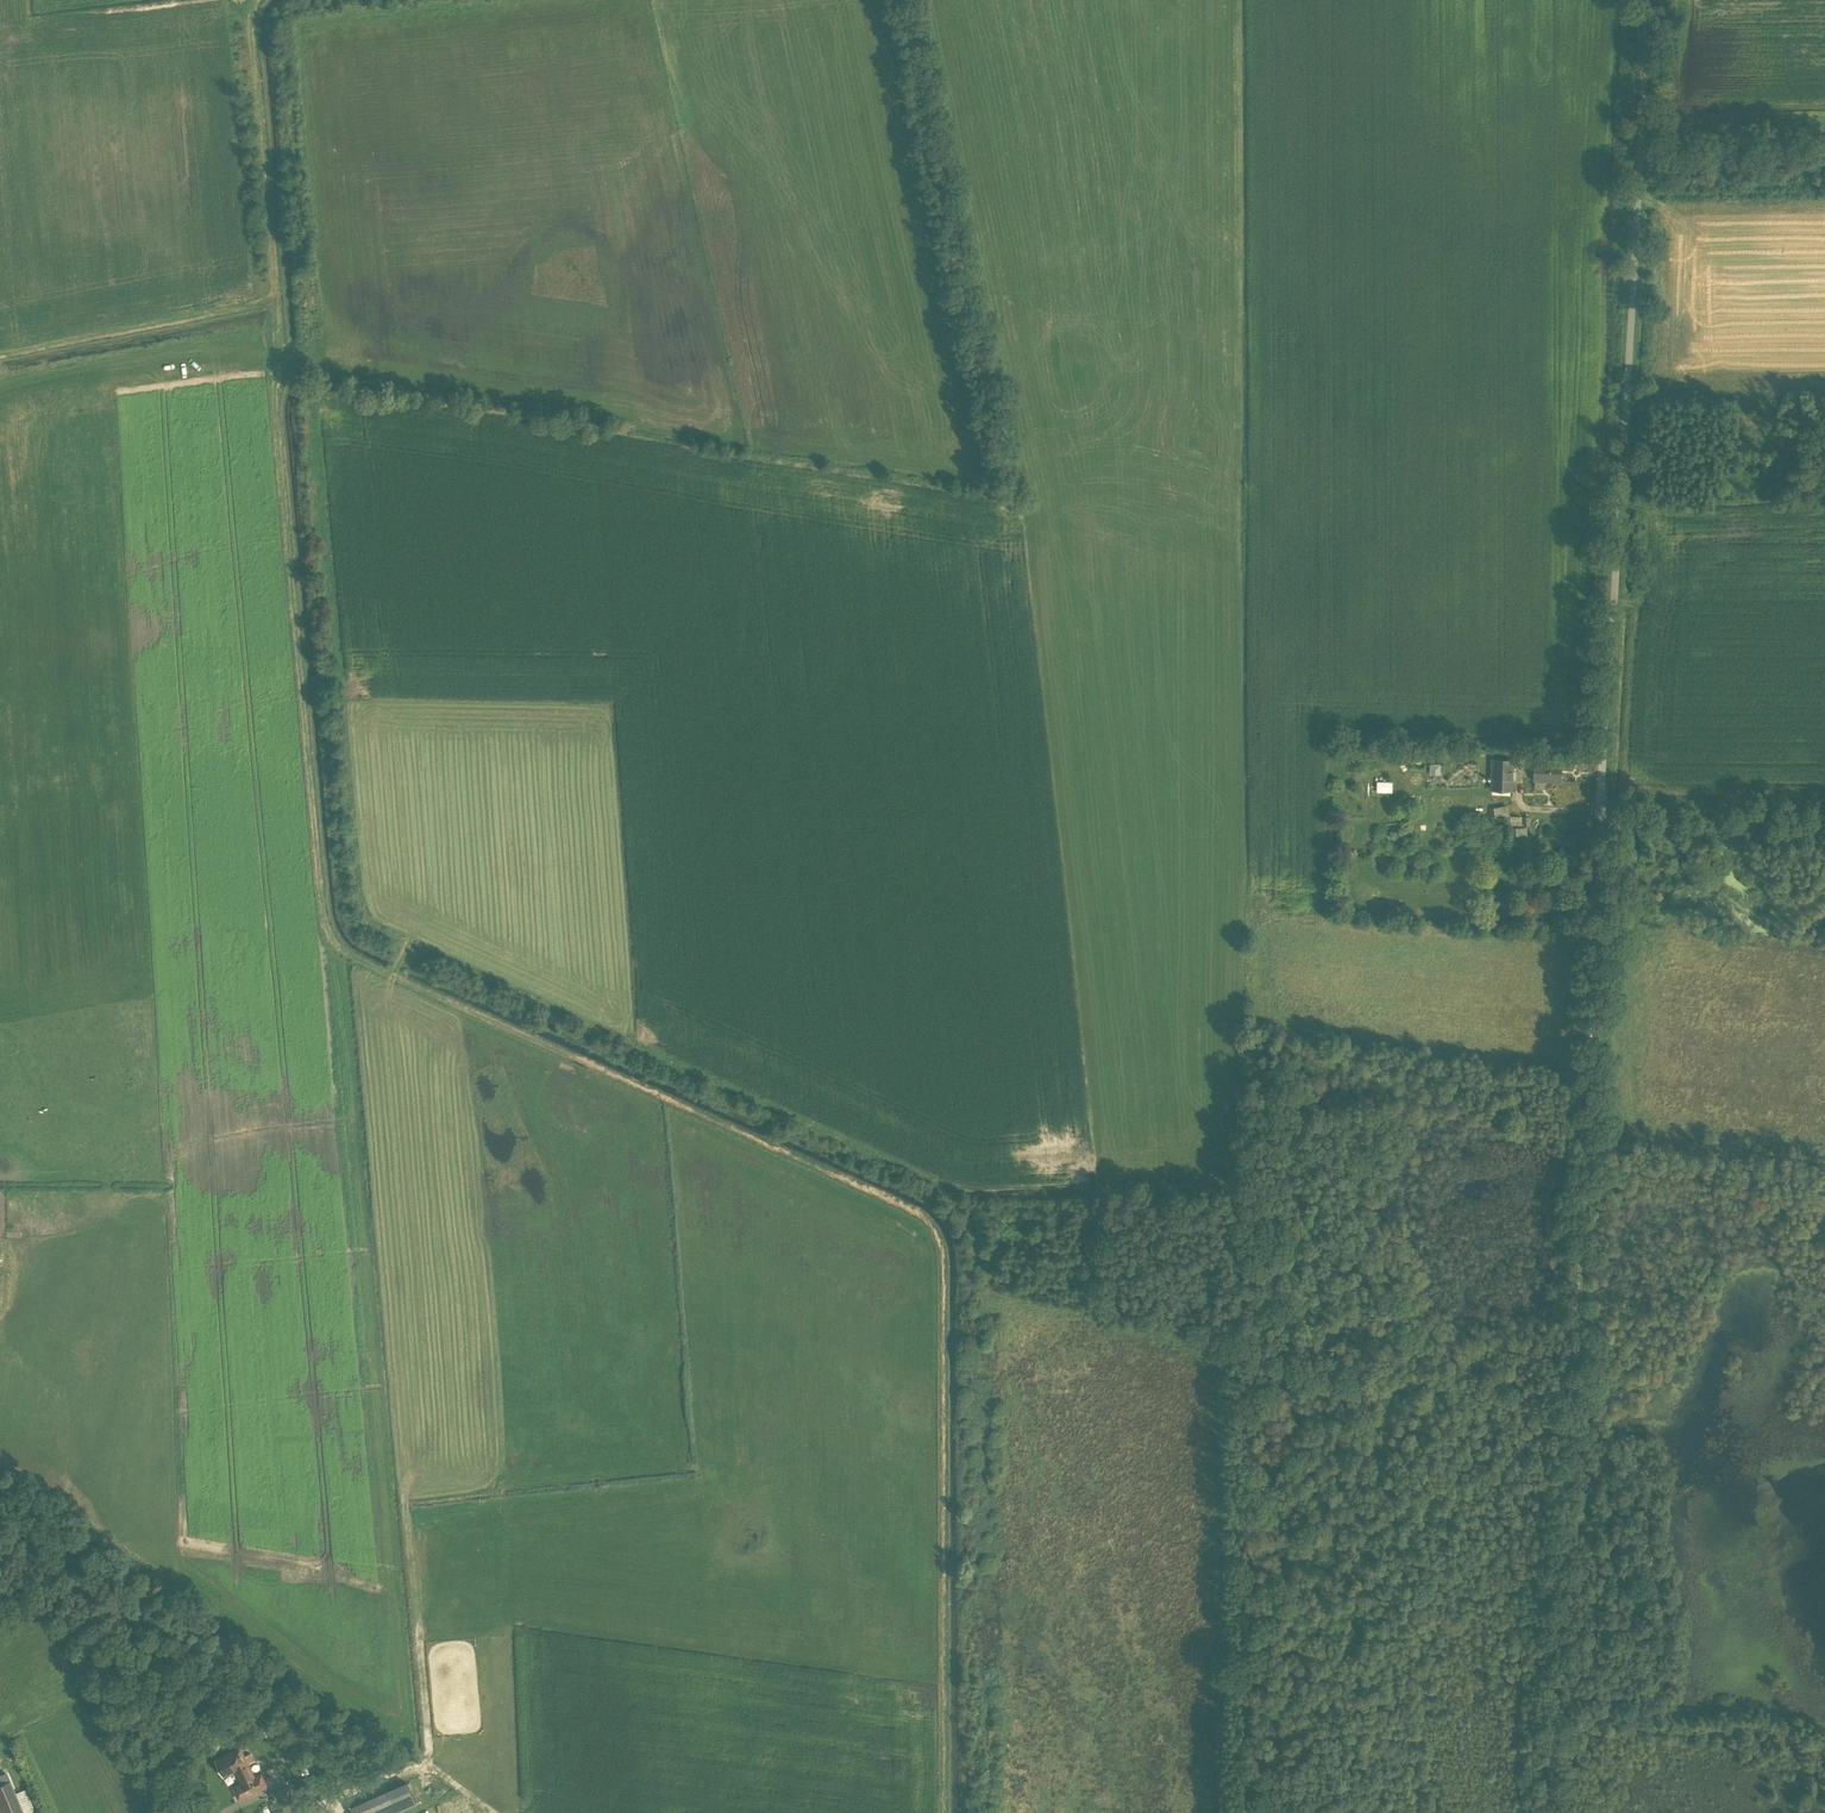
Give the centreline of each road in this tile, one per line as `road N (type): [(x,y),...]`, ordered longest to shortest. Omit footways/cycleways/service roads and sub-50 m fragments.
road 1 (track): [(1572,1430),(1601,814)]
road 2 (track): [(1558,1694),(1572,1430)]
road 3 (unclassified): [(1824,157),(1639,160)]

